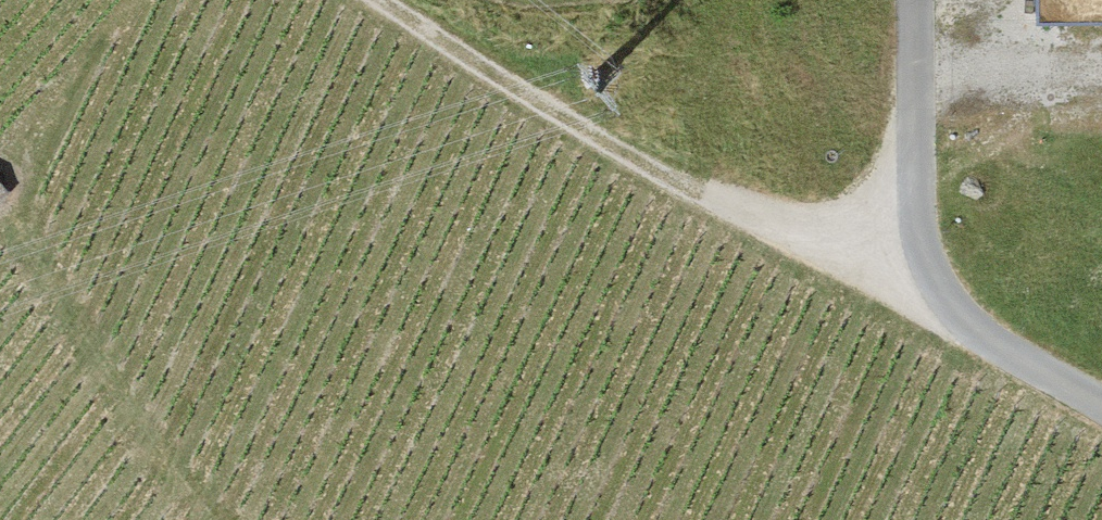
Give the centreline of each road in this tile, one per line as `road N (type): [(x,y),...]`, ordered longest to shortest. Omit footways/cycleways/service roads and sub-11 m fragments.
road 1 (track): [(914,300),(630,151),(395,0)]
road 2 (unclassified): [(1101,410),(914,300),(915,0)]
road 3 (track): [(207,519),(0,223)]

